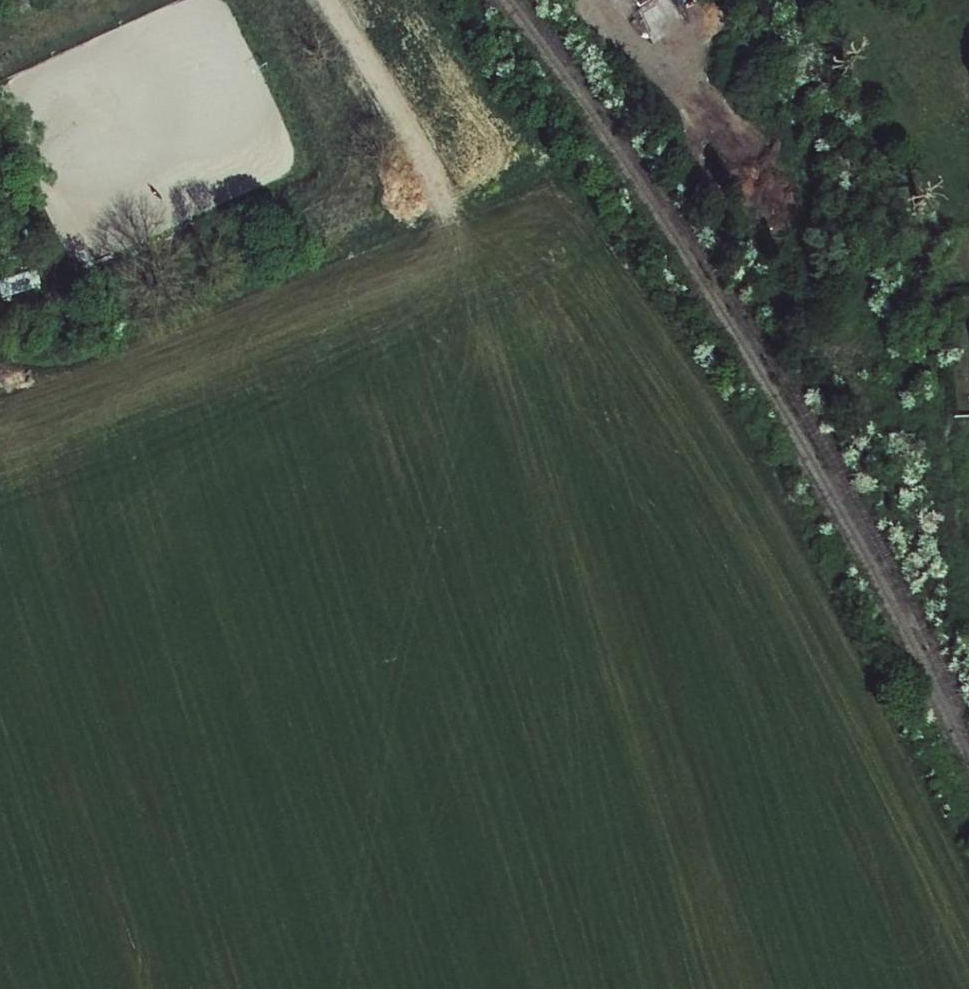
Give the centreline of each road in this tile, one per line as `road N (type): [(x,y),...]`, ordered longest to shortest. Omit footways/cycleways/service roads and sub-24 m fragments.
road 1 (unclassified): [(321,0),(439,186),(440,228),(413,245),(53,384),(0,377)]

